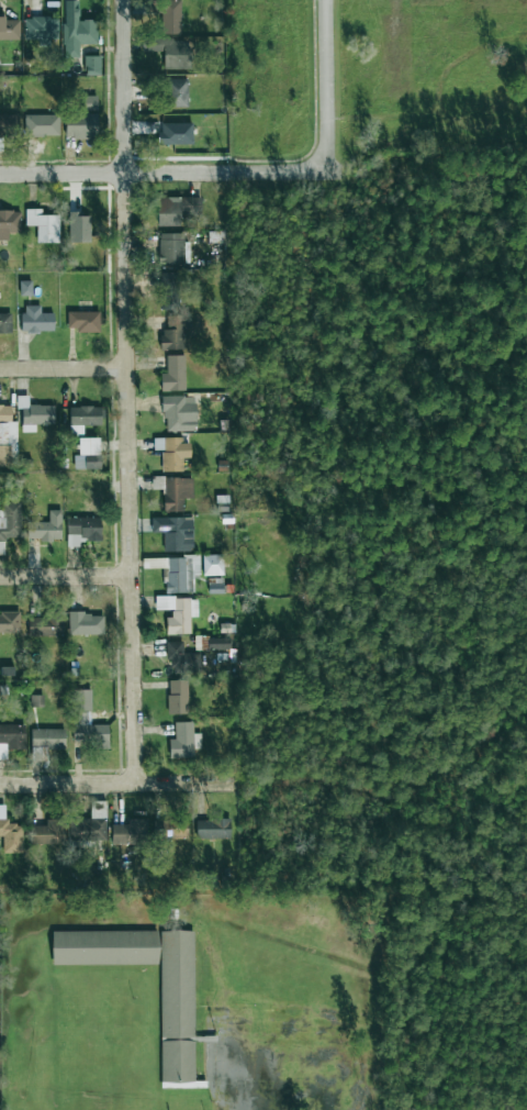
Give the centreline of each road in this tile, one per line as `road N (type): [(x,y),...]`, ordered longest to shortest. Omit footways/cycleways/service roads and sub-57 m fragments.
road 1 (residential): [(133,784),(124,0)]
road 2 (residential): [(0,174),(324,176)]
road 3 (residential): [(0,785),(236,784)]
road 4 (residential): [(324,176),(323,0)]
road 5 (residential): [(0,575),(131,573)]
road 6 (residential): [(0,370),(128,368)]

